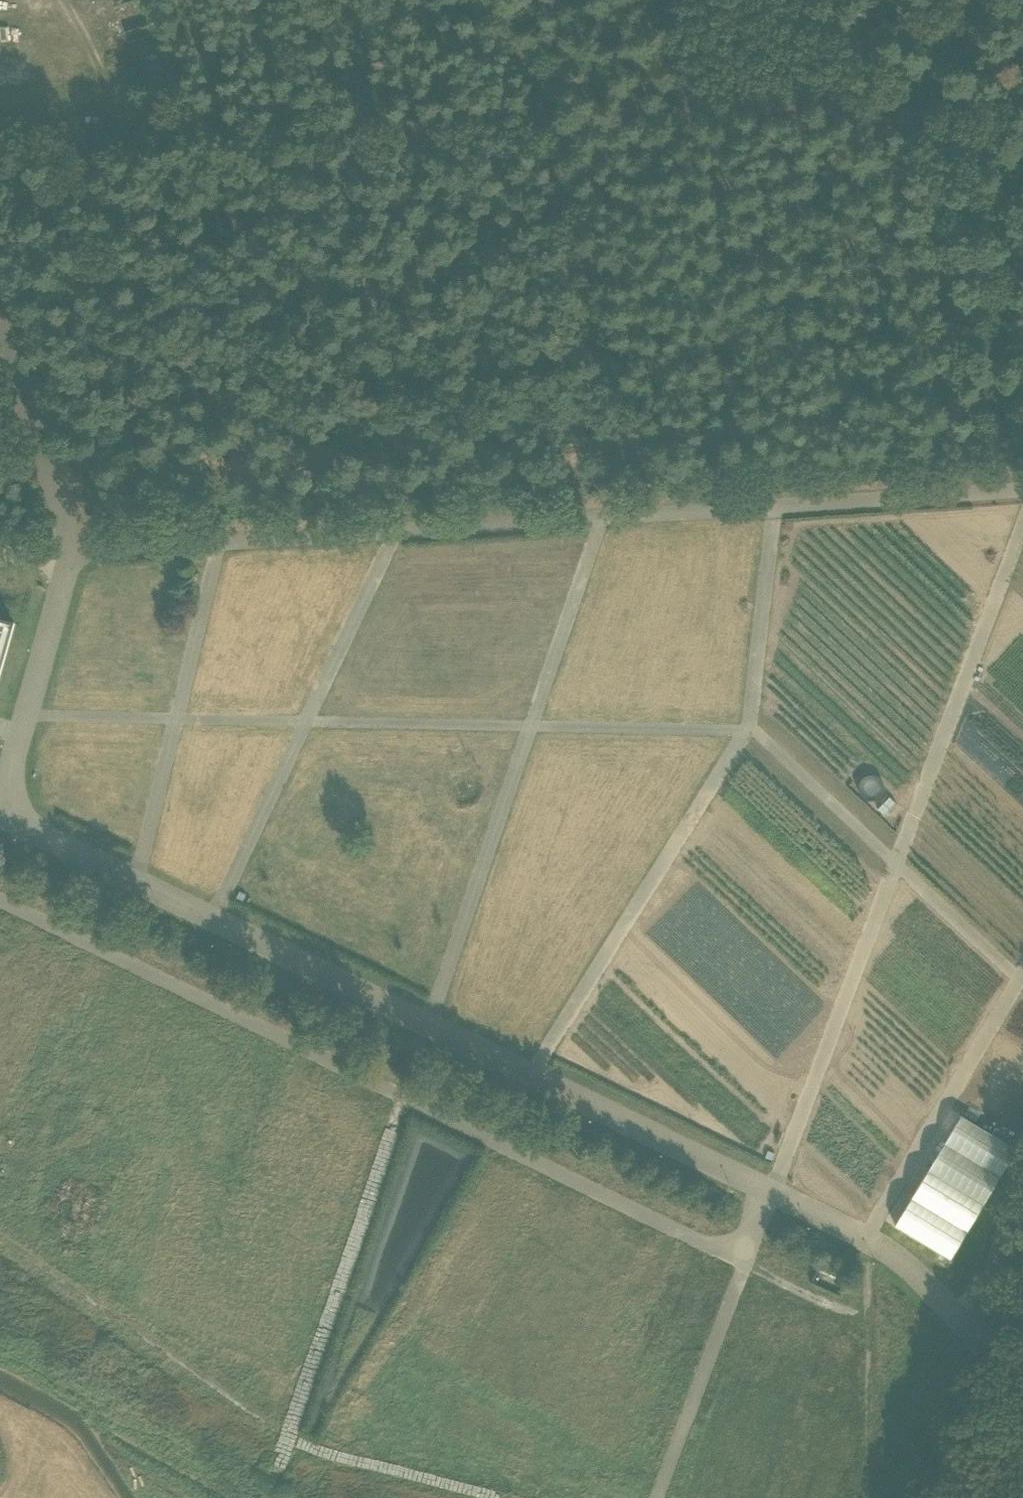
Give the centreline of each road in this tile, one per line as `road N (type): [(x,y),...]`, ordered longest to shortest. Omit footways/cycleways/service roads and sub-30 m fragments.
road 1 (unclassified): [(1022,487),(78,547)]
road 2 (unclassified): [(773,1191),(746,1264),(0,901)]
road 3 (unclassified): [(773,1191),(2,813)]
road 4 (unclassified): [(78,547),(2,813)]
road 5 (unclassified): [(973,1330),(868,1236),(773,1191)]
road 6 (unclassified): [(78,547),(0,324)]
road 7 (unclassified): [(1022,1173),(973,1330)]

